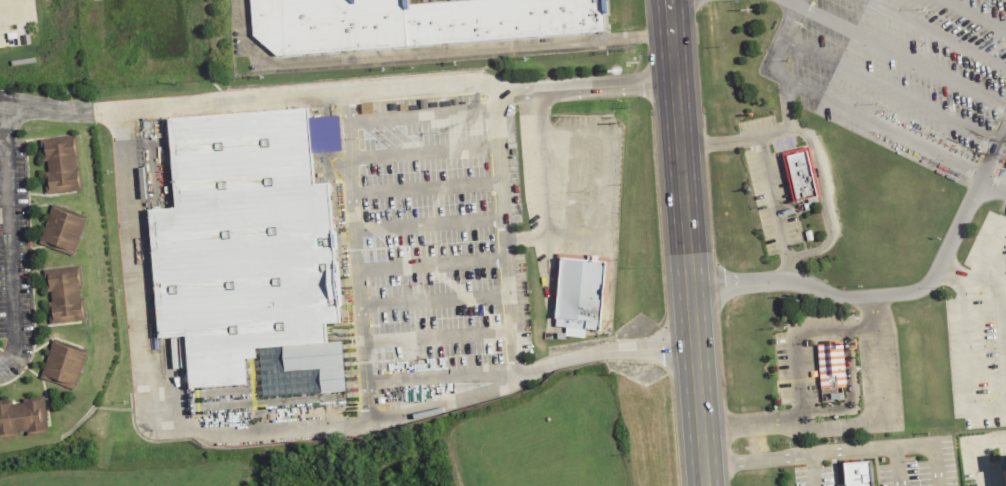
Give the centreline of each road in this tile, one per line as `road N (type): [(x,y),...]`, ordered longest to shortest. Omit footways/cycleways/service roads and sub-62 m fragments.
road 1 (primary): [(704,485),(669,0)]
road 2 (residential): [(0,100),(120,113)]

